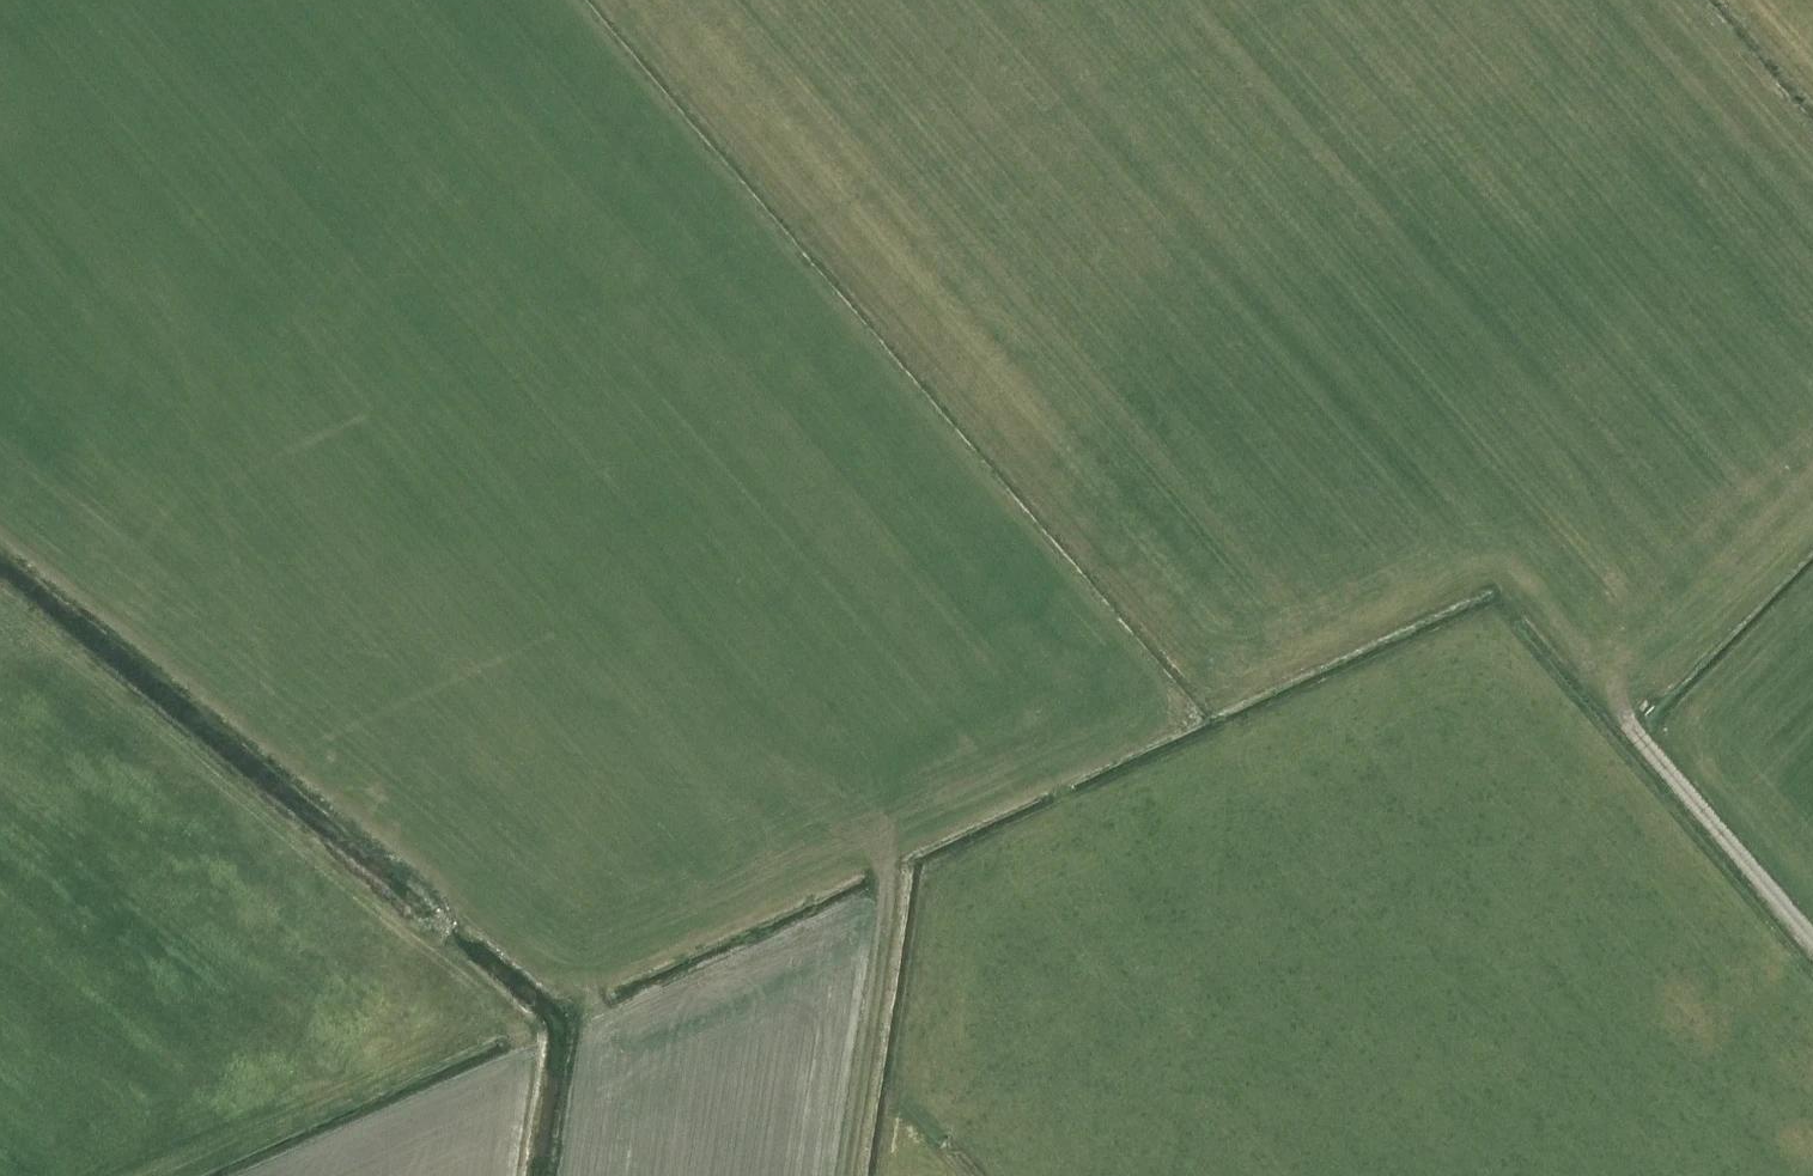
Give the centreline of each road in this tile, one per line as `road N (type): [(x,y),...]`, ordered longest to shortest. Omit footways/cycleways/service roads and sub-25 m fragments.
road 1 (track): [(845,1175),(895,860)]
road 2 (track): [(1812,941),(1640,739)]

